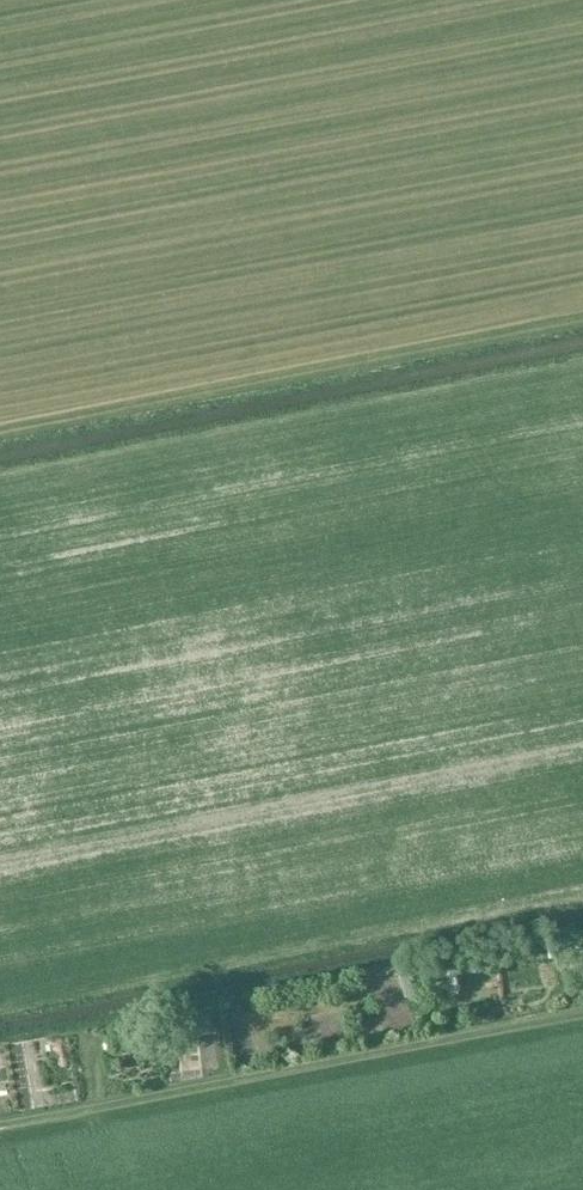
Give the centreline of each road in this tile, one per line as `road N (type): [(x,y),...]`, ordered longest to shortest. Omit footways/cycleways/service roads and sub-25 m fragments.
road 1 (track): [(582,1011),(0,1126)]

